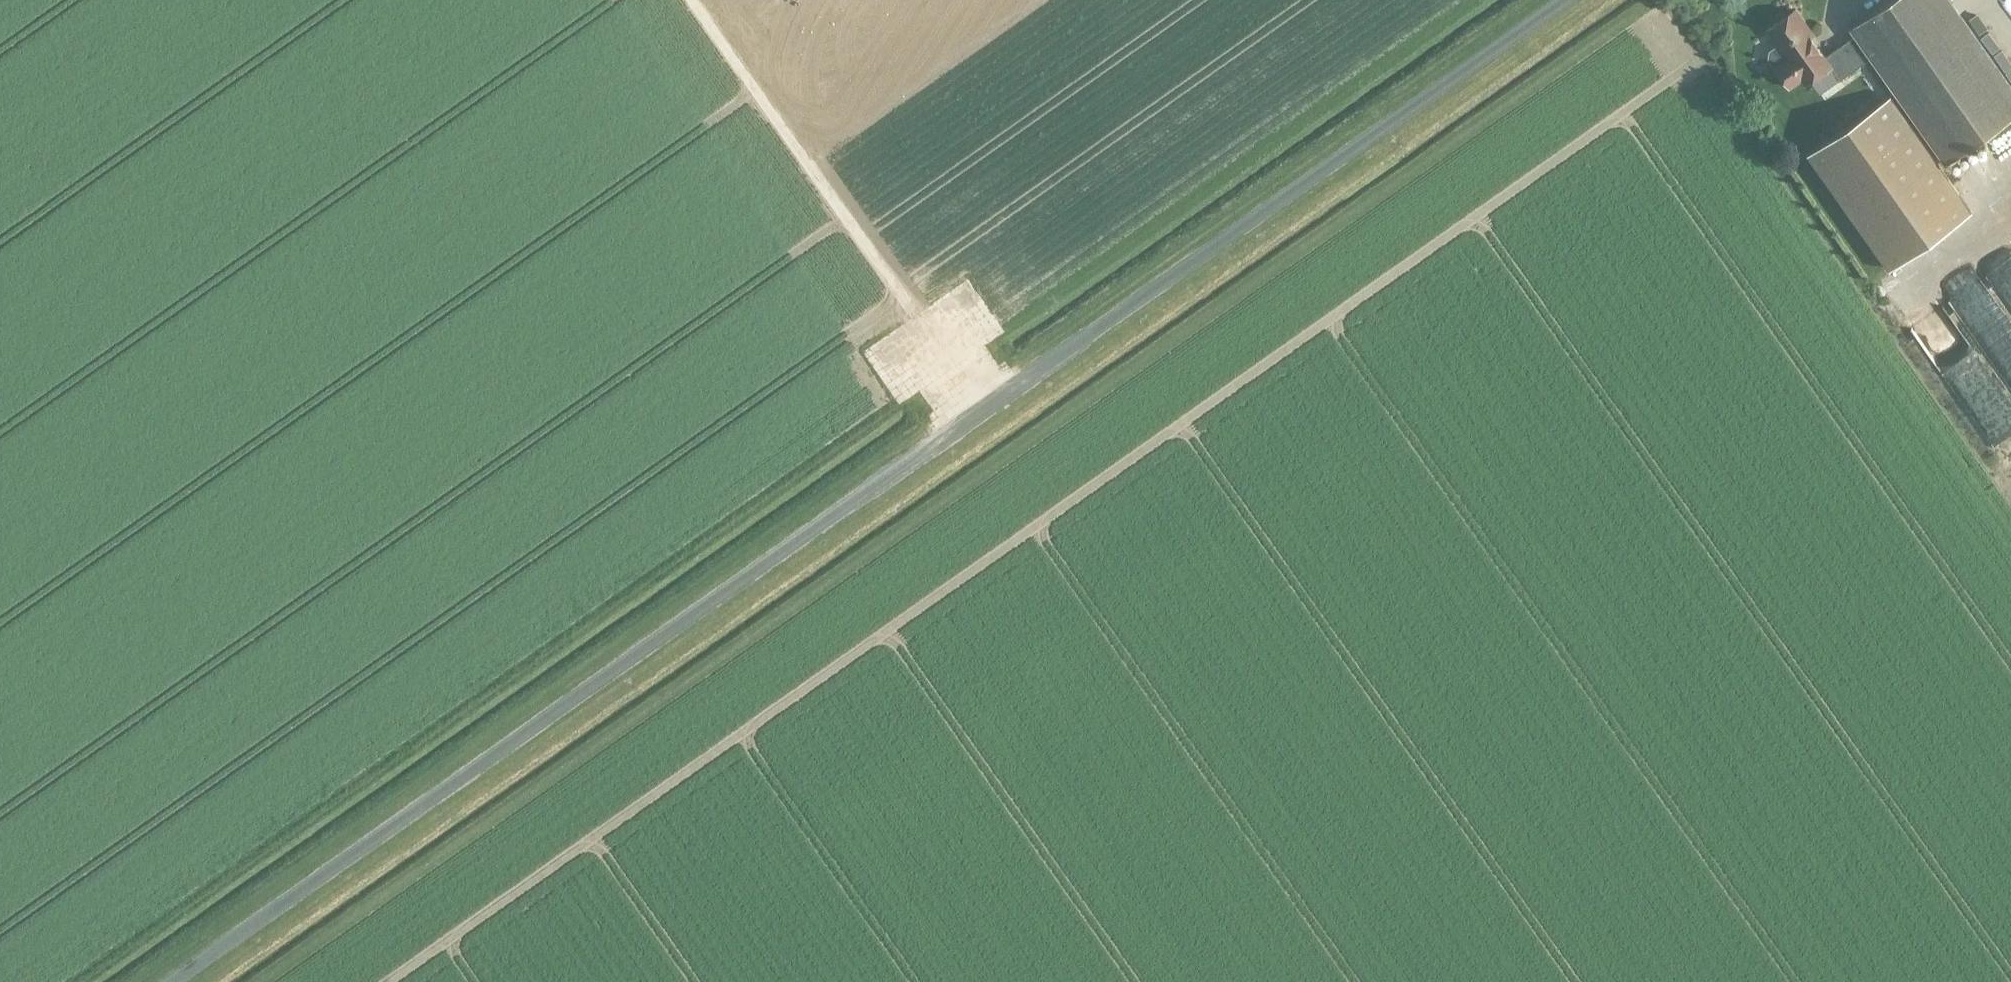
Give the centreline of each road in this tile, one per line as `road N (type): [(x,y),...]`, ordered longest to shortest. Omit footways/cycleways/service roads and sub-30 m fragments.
road 1 (unclassified): [(165,981),(1561,0)]

